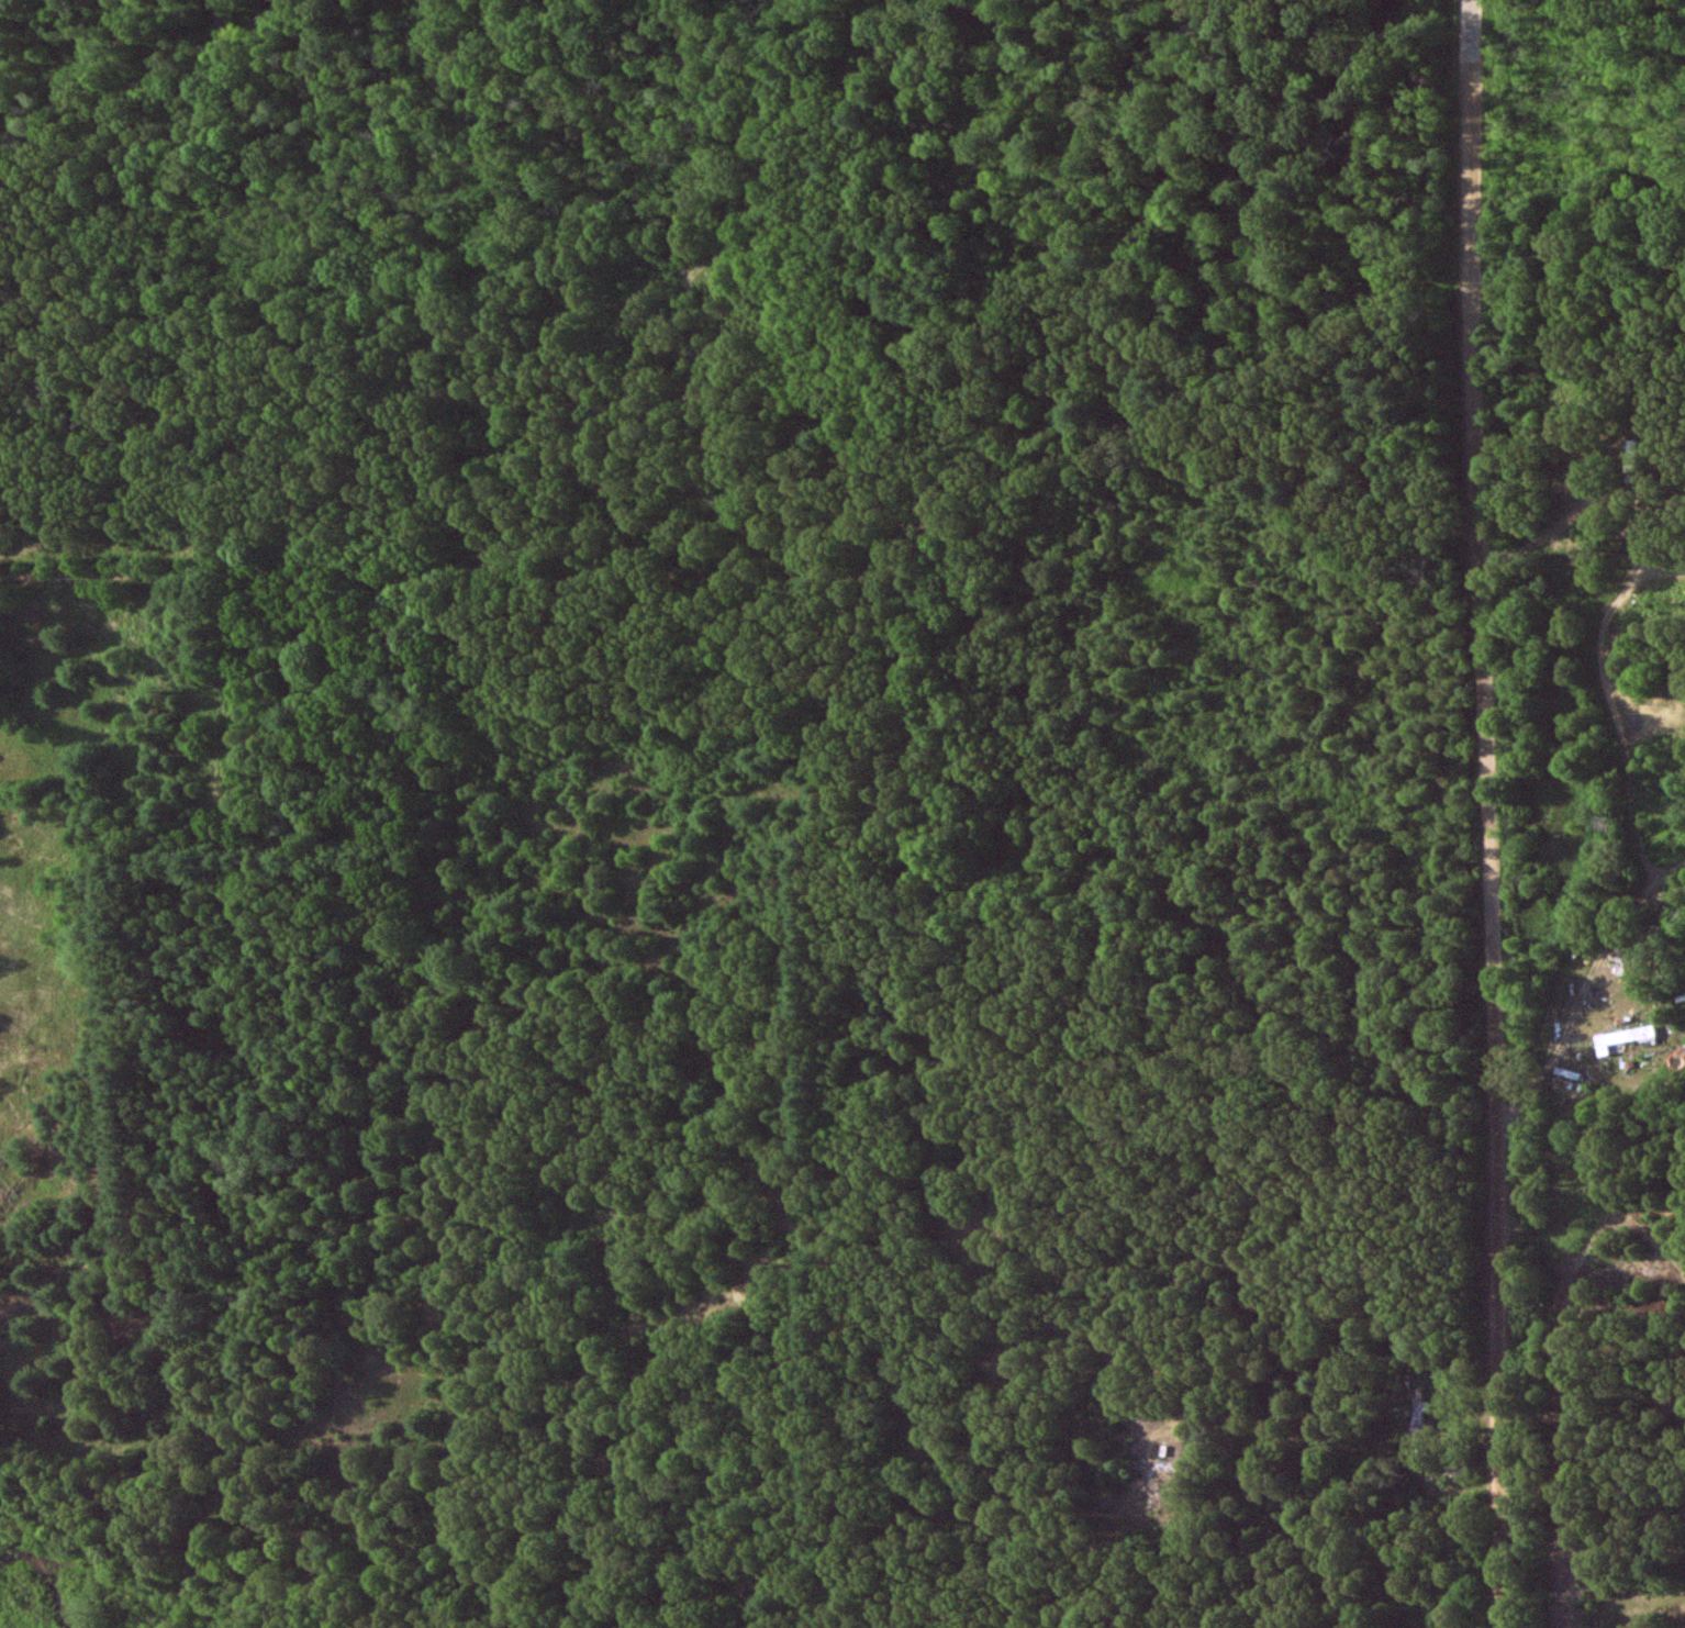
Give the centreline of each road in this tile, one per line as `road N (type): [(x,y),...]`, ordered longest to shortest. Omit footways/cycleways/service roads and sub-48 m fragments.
road 1 (residential): [(1501,1627),(1471,0)]
road 2 (residential): [(140,576),(0,576)]

